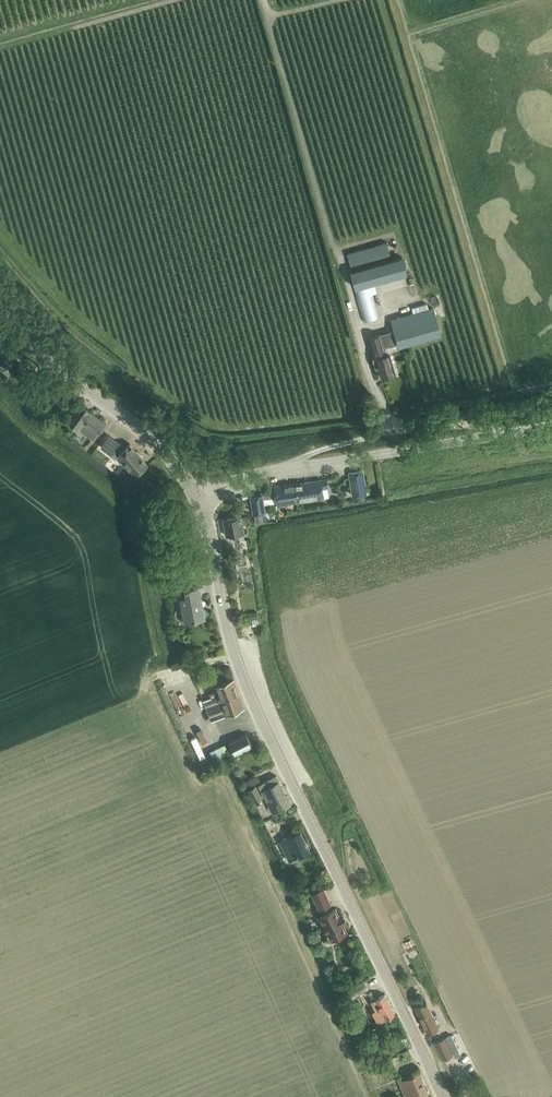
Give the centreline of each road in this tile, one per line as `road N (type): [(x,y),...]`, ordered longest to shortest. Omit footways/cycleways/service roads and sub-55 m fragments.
road 1 (secondary): [(444,1096),(246,686),(198,500)]
road 2 (secondary): [(198,500),(161,448),(32,347),(0,310)]
road 3 (unclassified): [(505,435),(475,426),(392,429),(281,469)]
road 4 (tertiary): [(281,469),(505,435)]

